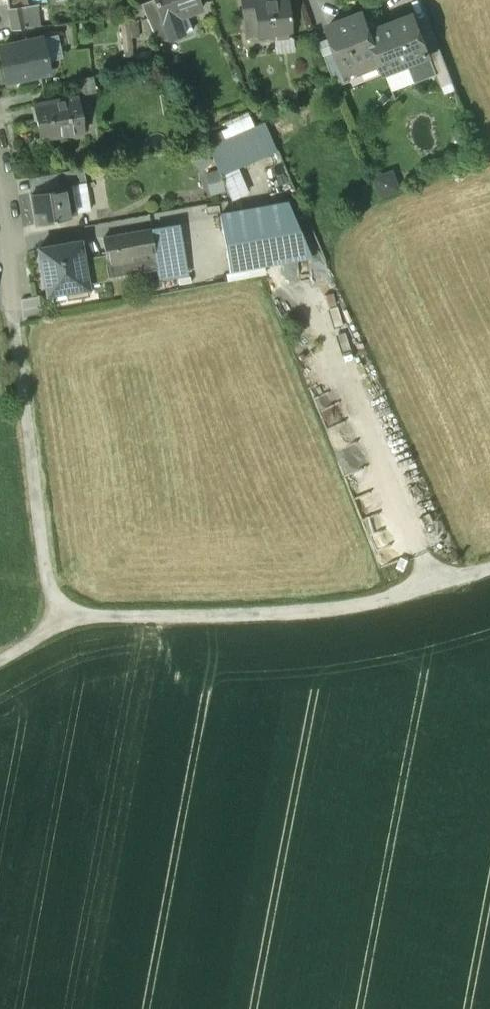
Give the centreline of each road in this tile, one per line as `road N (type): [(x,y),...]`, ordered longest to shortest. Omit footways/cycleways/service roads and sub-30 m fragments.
road 1 (track): [(489,571),(349,609),(87,617),(0,660)]
road 2 (track): [(14,323),(43,564),(67,625)]
road 3 (residential): [(0,194),(14,323)]

